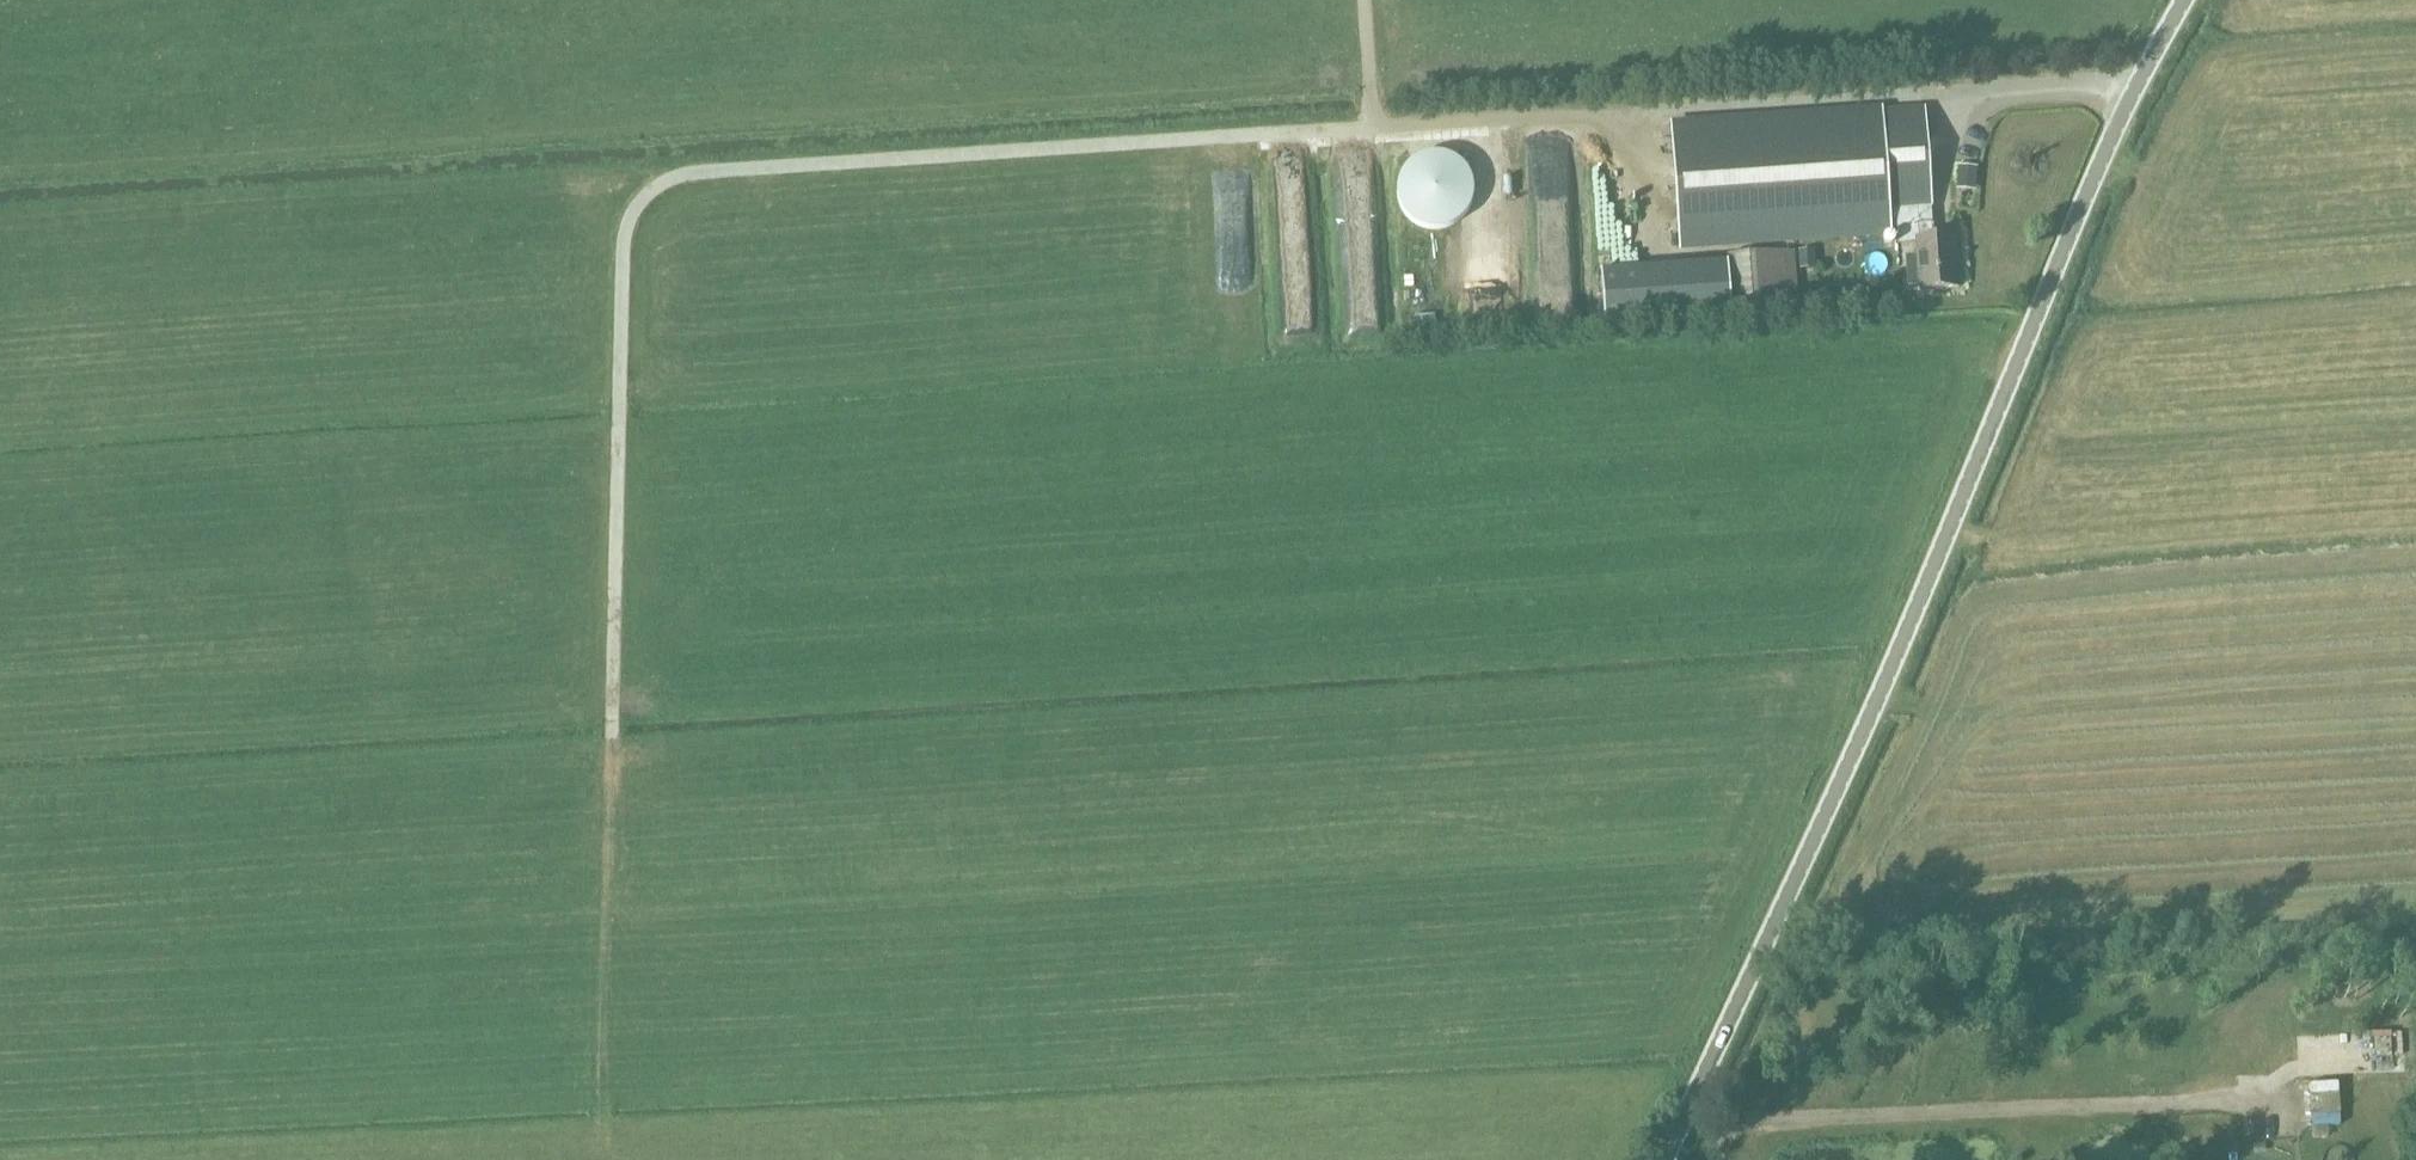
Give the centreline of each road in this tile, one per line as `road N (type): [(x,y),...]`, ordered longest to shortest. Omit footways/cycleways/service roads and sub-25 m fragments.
road 1 (track): [(1620,111),(670,181),(633,220),(624,265),(611,726)]
road 2 (unclassified): [(1664,1159),(1896,654),(2099,164),(2184,0)]
road 3 (track): [(1363,0),(1372,128)]

